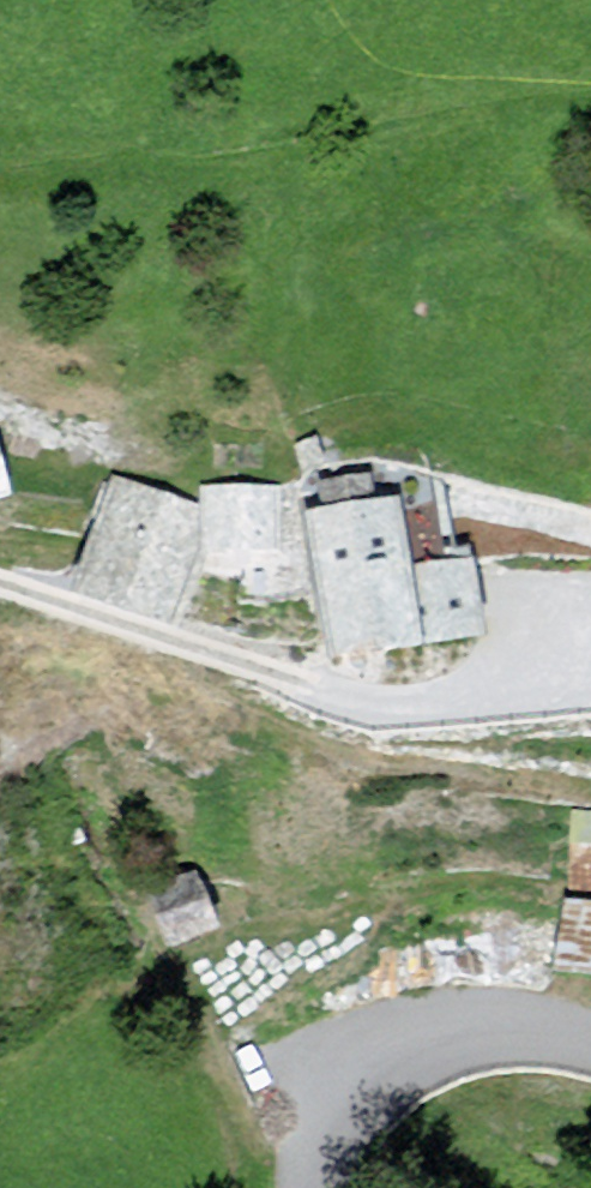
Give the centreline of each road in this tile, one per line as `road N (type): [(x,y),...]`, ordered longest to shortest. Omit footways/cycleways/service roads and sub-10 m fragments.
road 1 (track): [(177,642),(347,693),(452,684),(590,642)]
road 2 (residential): [(590,1034),(466,1025),(395,1051),(335,1102),(302,1187)]
road 3 (track): [(0,589),(177,642)]

